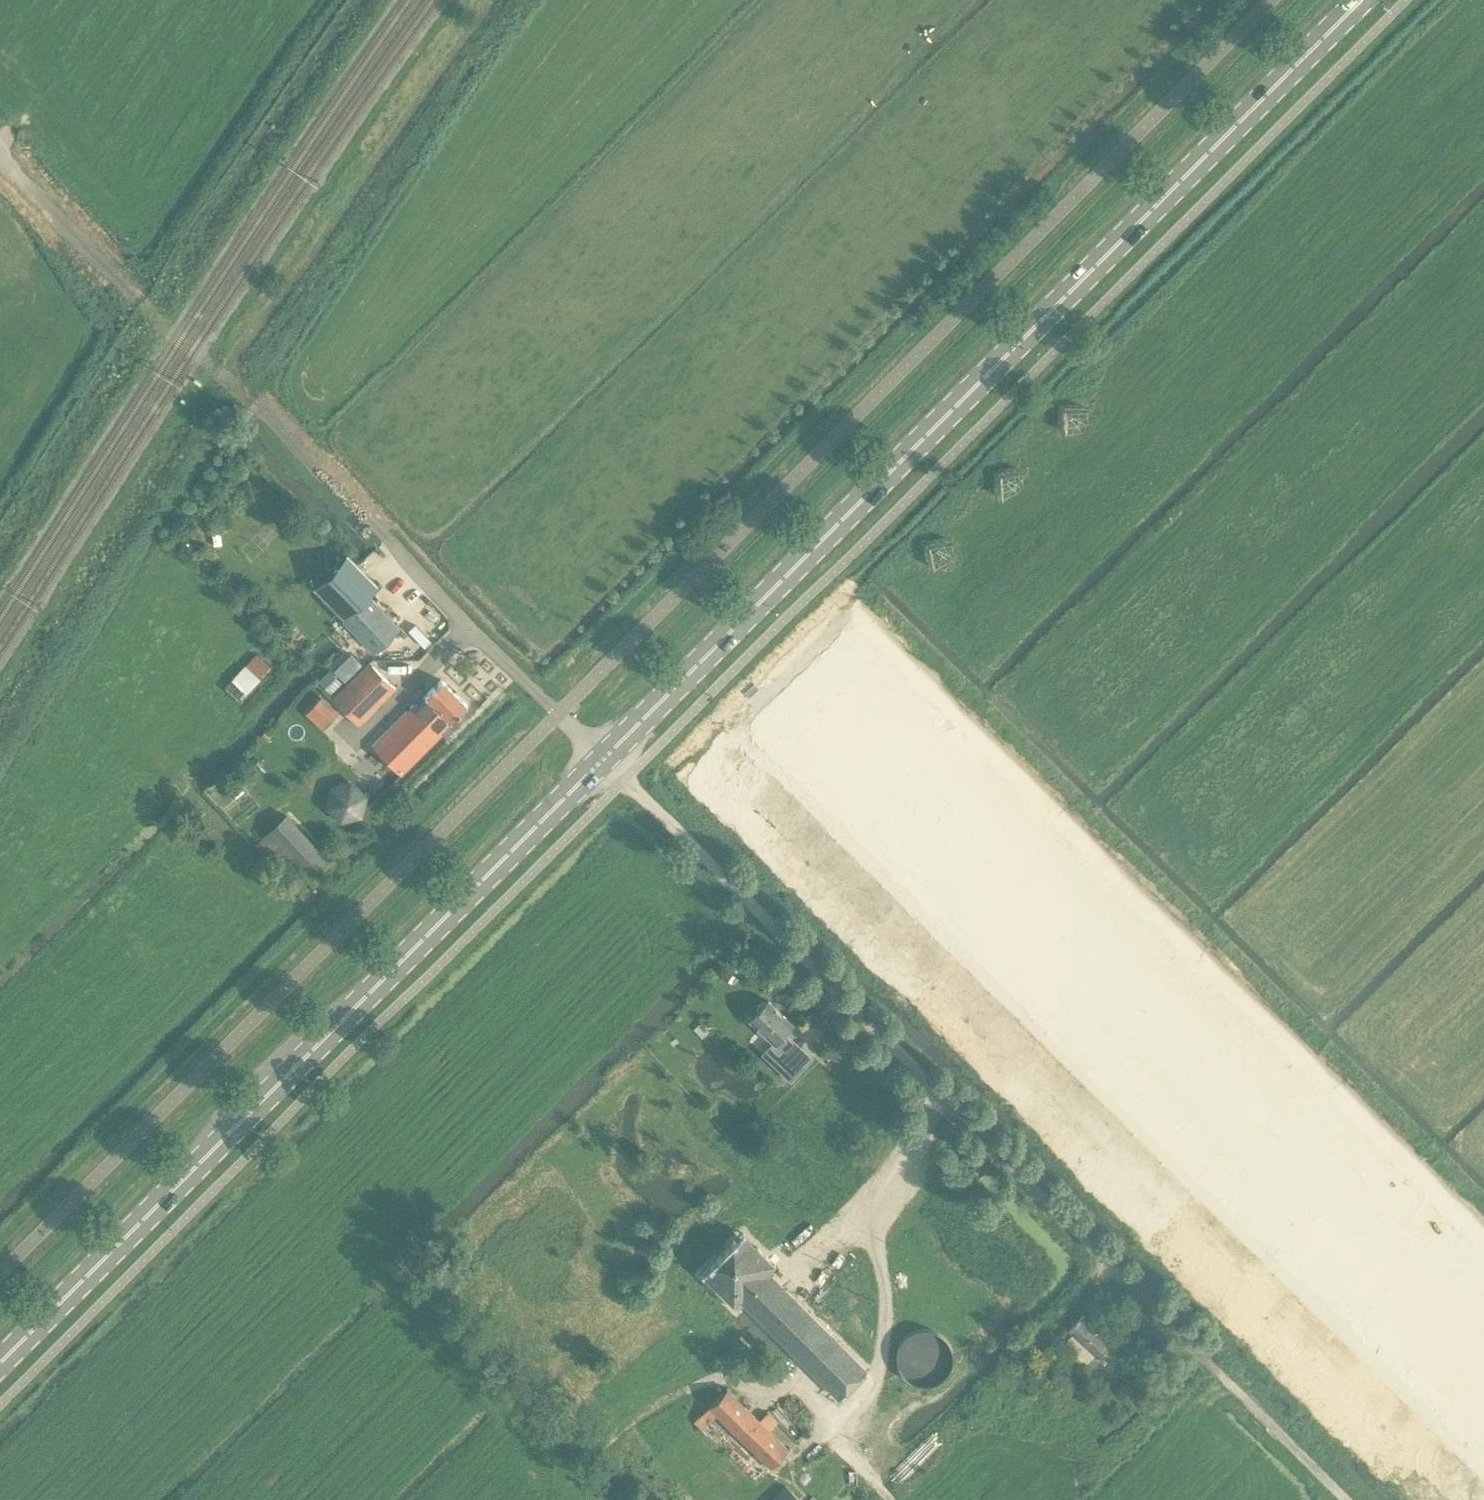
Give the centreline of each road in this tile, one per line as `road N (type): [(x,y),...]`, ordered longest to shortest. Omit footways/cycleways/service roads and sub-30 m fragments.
road 1 (secondary): [(1361,0),(602,759)]
road 2 (track): [(1350,1499),(602,759)]
road 3 (secondary): [(0,1366),(602,759)]
road 4 (track): [(138,299),(0,160)]

